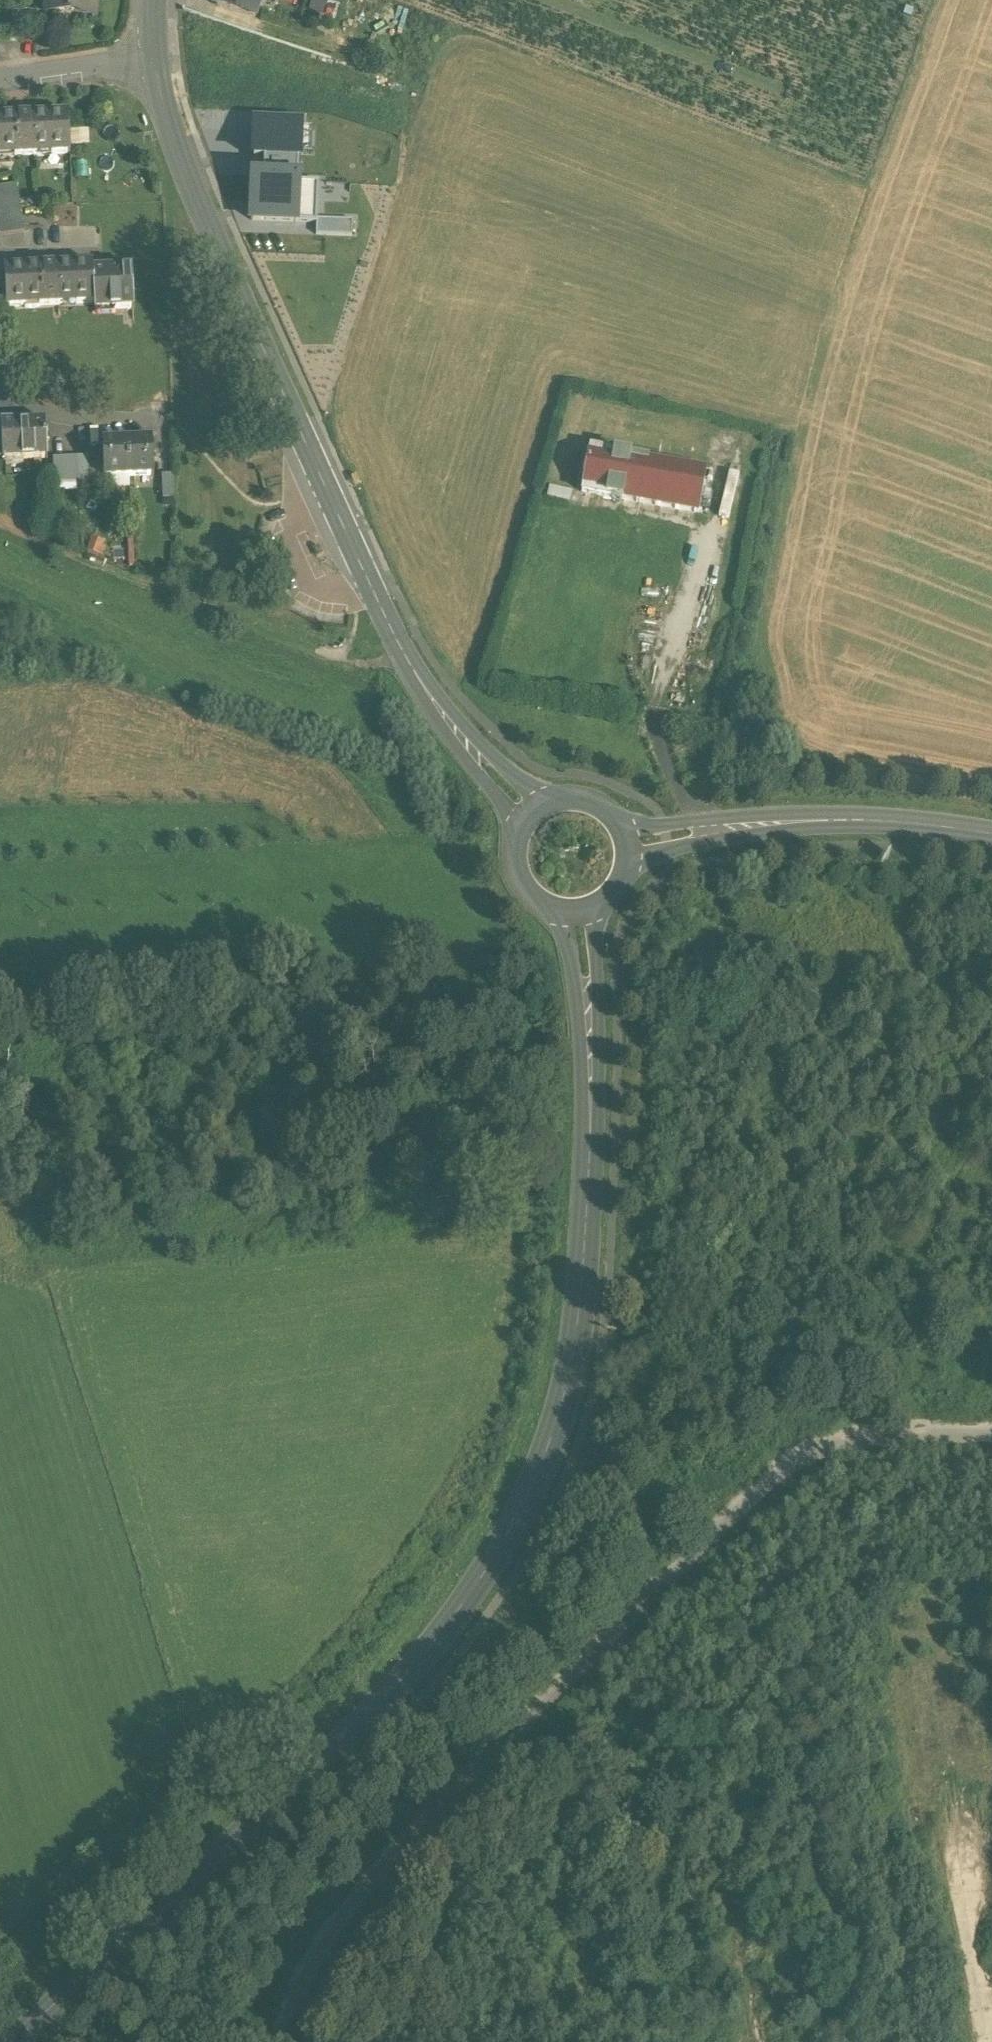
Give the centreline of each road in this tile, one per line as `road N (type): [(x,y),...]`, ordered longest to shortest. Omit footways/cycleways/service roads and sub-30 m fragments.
road 1 (tertiary): [(14,2041),(371,1712),(455,1616),(528,1499),(571,1369),(581,1284),(591,1139),(583,922)]
road 2 (track): [(283,2041),(297,2000),(336,1938),(407,1847),(801,1463),(884,1441),(991,1439)]
road 3 (tertiary): [(534,816),(441,717),(406,660),(214,238),(154,70)]
road 4 (tertiary): [(631,848),(792,825),(991,837)]
road 5 (residential): [(0,380),(50,414),(157,422)]
road 6 (tertiary): [(534,816),(514,849),(518,888),(544,916),(583,922)]
road 7 (residential): [(0,83),(154,70)]
road 8 (tertiary): [(631,848),(617,822),(586,804),(534,816)]

